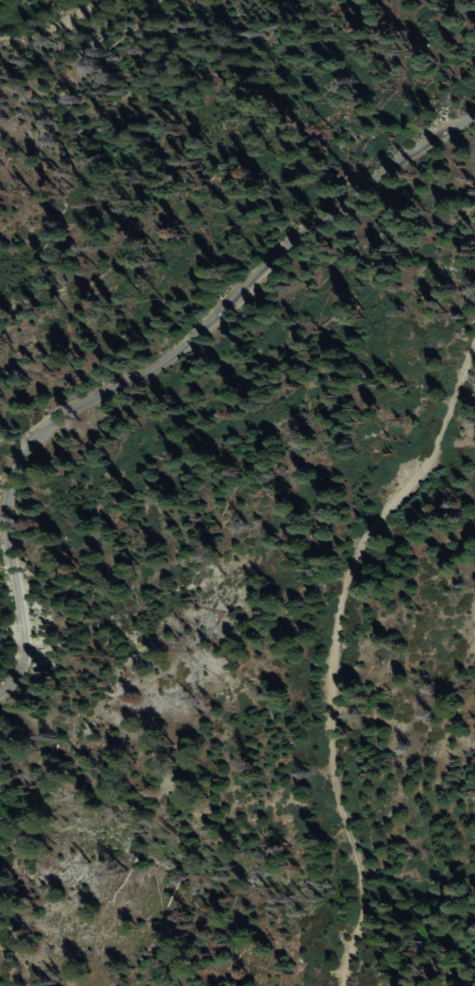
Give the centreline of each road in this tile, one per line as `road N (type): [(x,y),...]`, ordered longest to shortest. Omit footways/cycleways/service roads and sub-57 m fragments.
road 1 (residential): [(474,116),(430,139),(290,244),(158,369),(59,418),(31,444),(12,471),(7,535),(23,649),(0,691)]
road 2 (track): [(474,362),(439,441),(408,477),(348,585),(324,729),(328,852),(348,985)]

